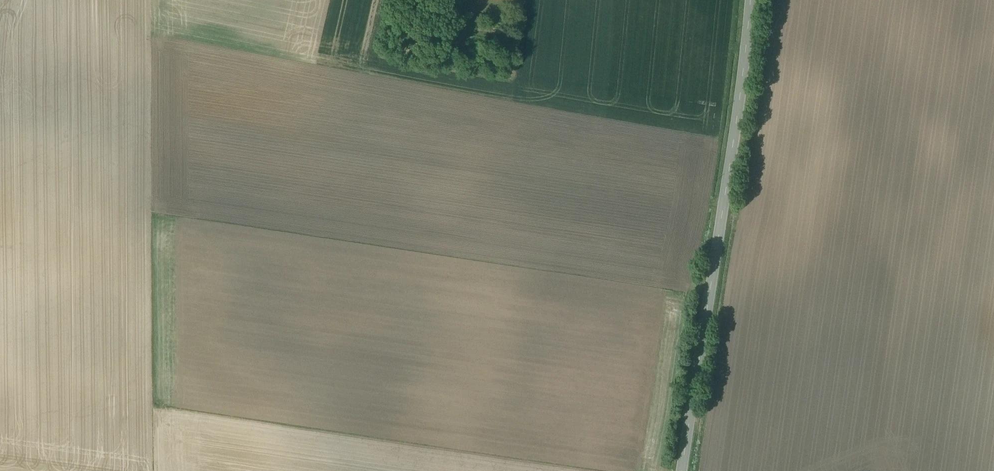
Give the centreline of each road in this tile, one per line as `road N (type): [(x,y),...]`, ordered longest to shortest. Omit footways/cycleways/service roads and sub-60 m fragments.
road 1 (tertiary): [(682,470),(750,0)]

